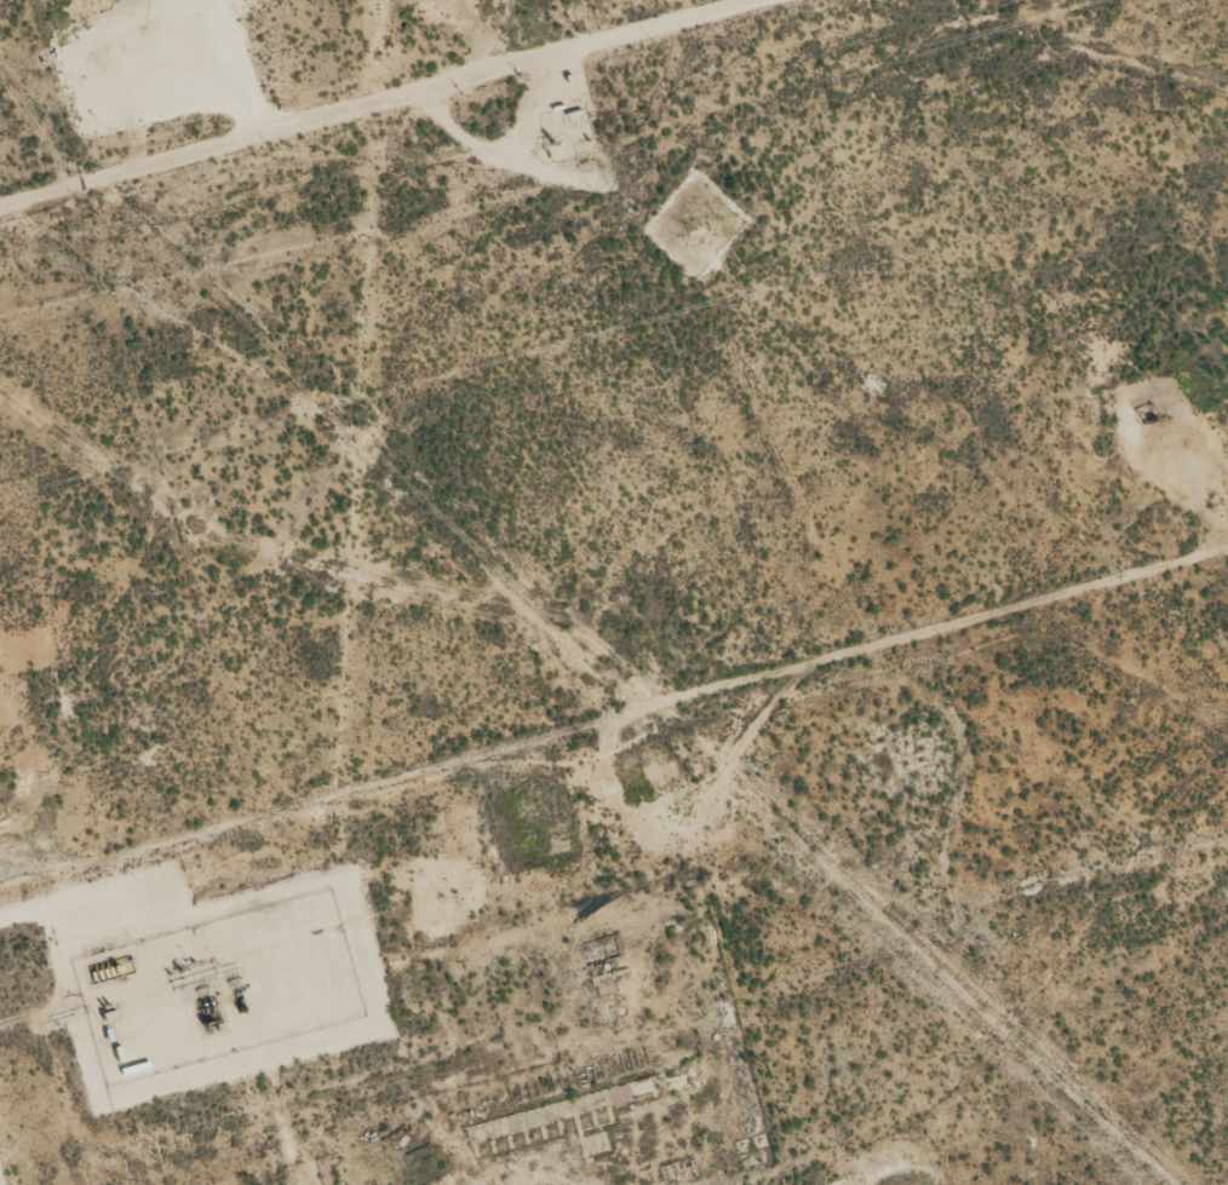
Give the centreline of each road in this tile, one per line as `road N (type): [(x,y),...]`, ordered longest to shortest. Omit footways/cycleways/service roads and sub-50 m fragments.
road 1 (track): [(0,937),(1227,591)]
road 2 (track): [(838,0),(0,229)]

